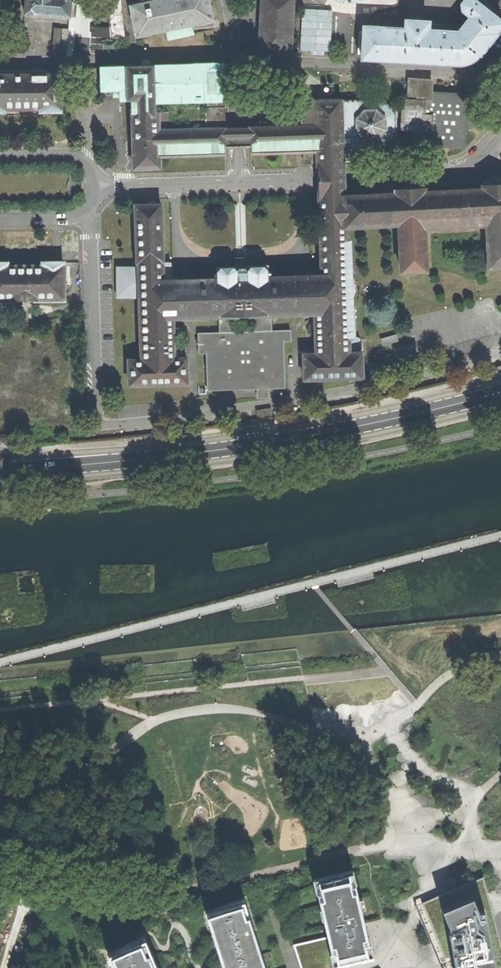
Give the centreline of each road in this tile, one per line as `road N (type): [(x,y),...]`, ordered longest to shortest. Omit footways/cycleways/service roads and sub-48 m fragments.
road 1 (secondary): [(500,391),(279,439),(0,470)]
road 2 (residential): [(237,57),(500,84)]
road 3 (unclassified): [(242,182),(463,170),(493,143)]
road 4 (residential): [(237,57),(80,60)]
road 5 (unclassified): [(99,187),(242,182)]
road 6 (residential): [(242,182),(237,57)]

